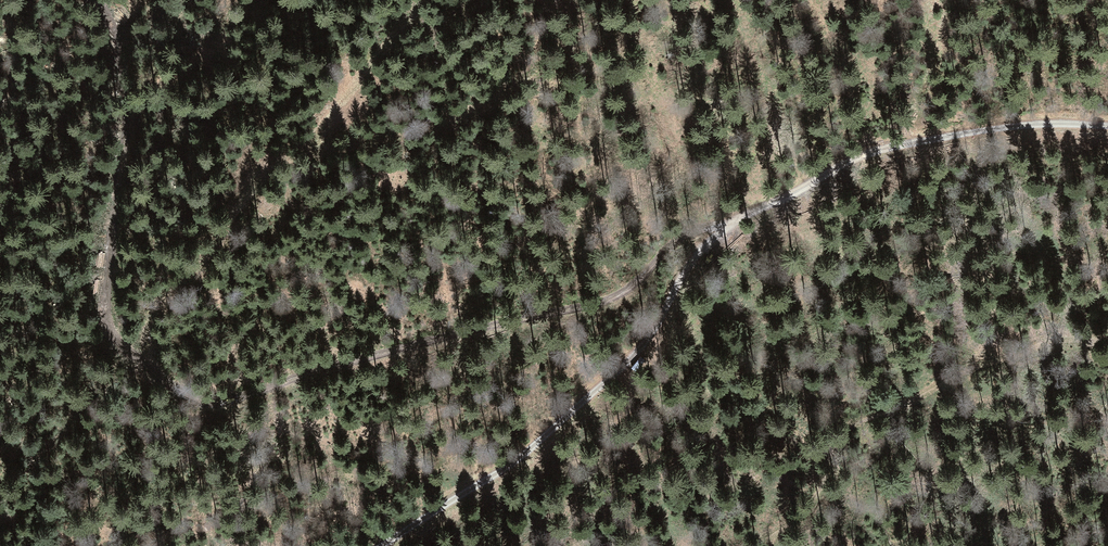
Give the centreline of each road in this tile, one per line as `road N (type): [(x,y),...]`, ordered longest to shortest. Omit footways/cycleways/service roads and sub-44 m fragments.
road 1 (track): [(97,0),(115,39),(127,113),(104,313),(123,346),(191,399),(233,403),(403,348),(603,303),(634,284),(673,243),(729,229)]
road 2 (track): [(1107,126),(1051,123),(947,137),(764,203),(684,275),(632,366),(531,452),(379,545)]

